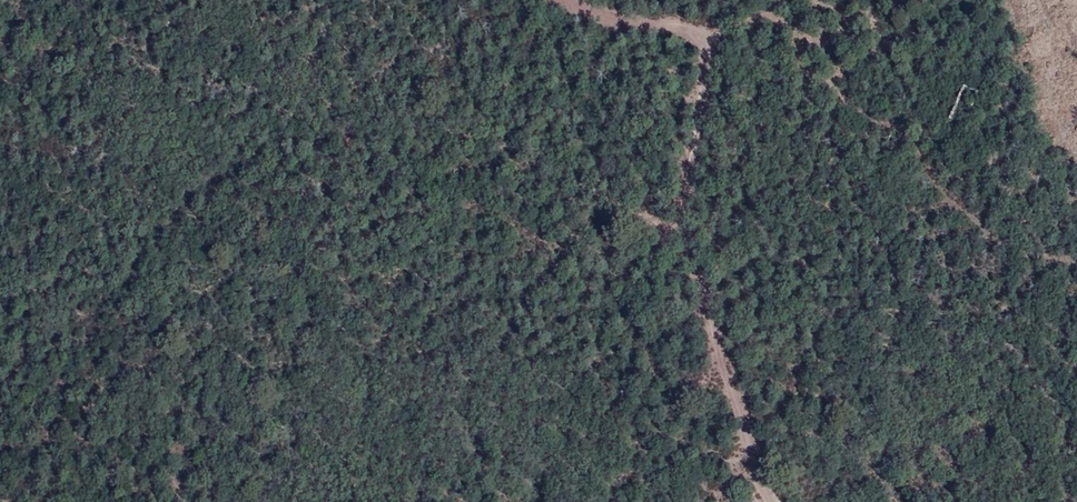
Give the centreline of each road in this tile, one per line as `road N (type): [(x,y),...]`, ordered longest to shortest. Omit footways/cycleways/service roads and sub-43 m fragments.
road 1 (track): [(576,0),(595,14),(690,31),(734,108),(716,252),(740,475),(761,501)]

